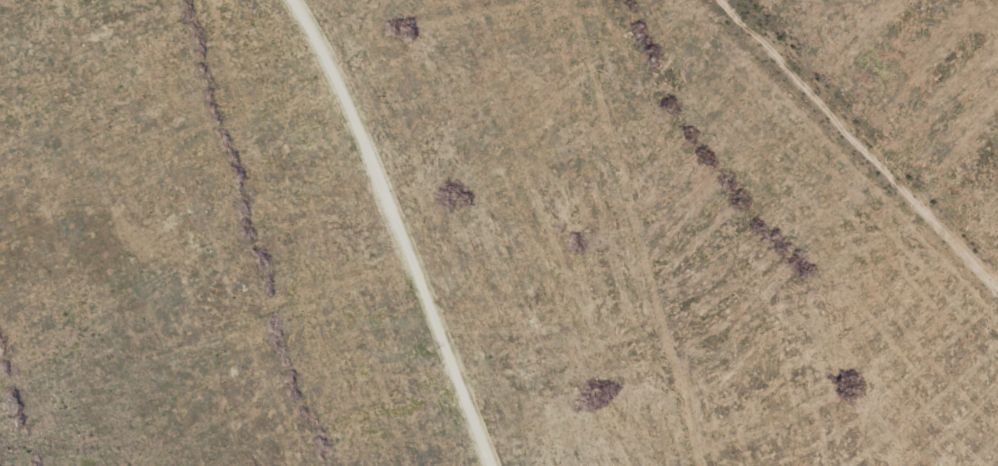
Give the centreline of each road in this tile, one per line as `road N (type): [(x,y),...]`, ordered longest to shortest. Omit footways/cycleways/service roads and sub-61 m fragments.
road 1 (track): [(273,0),(506,465)]

